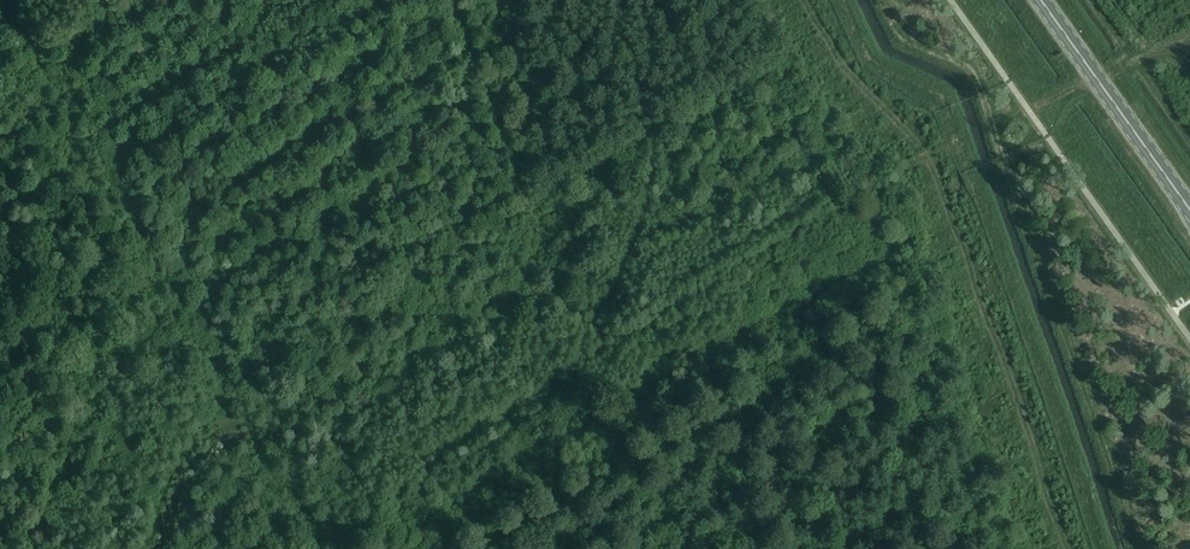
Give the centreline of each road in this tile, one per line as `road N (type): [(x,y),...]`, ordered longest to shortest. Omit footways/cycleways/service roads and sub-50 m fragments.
road 1 (secondary): [(1189,214),(1040,0)]

